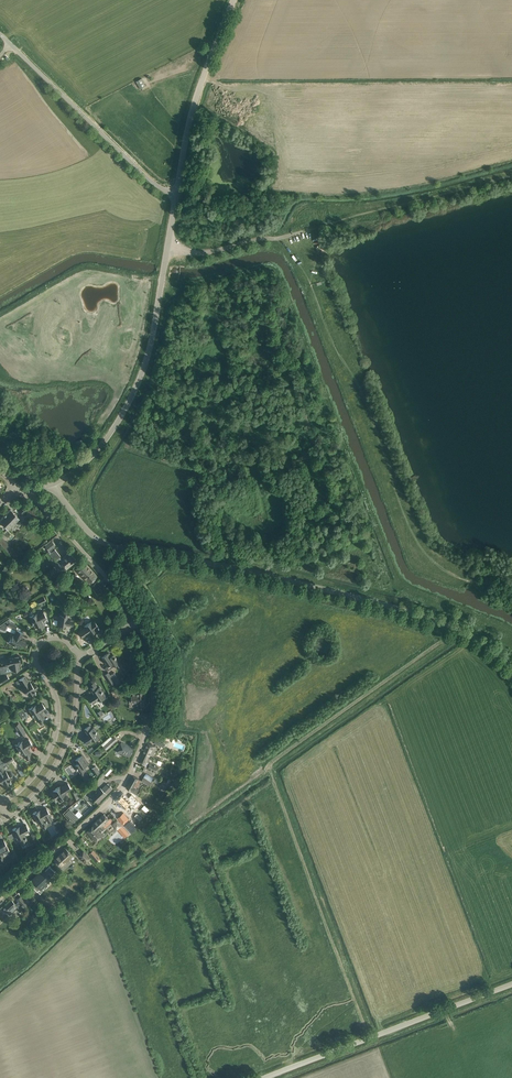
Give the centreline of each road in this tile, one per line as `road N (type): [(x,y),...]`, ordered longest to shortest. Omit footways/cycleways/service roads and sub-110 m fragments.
road 1 (unclassified): [(511,666),(482,642),(411,611),(116,548),(90,534),(52,485)]
road 2 (unclassified): [(167,249),(207,253),(278,239),(511,173)]
road 3 (residential): [(0,902),(118,794),(130,772),(151,712),(149,657),(137,621)]
road 4 (tertiary): [(52,485),(91,456),(130,397),(154,334),(167,249)]
road 5 (unclassified): [(263,1077),(511,985)]
road 6 (unclassified): [(176,189),(150,181),(0,35)]
road 7 (residential): [(0,805),(33,778),(57,735),(58,701),(38,667),(38,648),(60,639),(82,656)]
road 8 (tertiary): [(176,189),(190,113),(233,0)]
road 9 (residential): [(82,656),(63,749),(8,816)]
road 10 (residential): [(137,621),(91,560),(20,491)]

